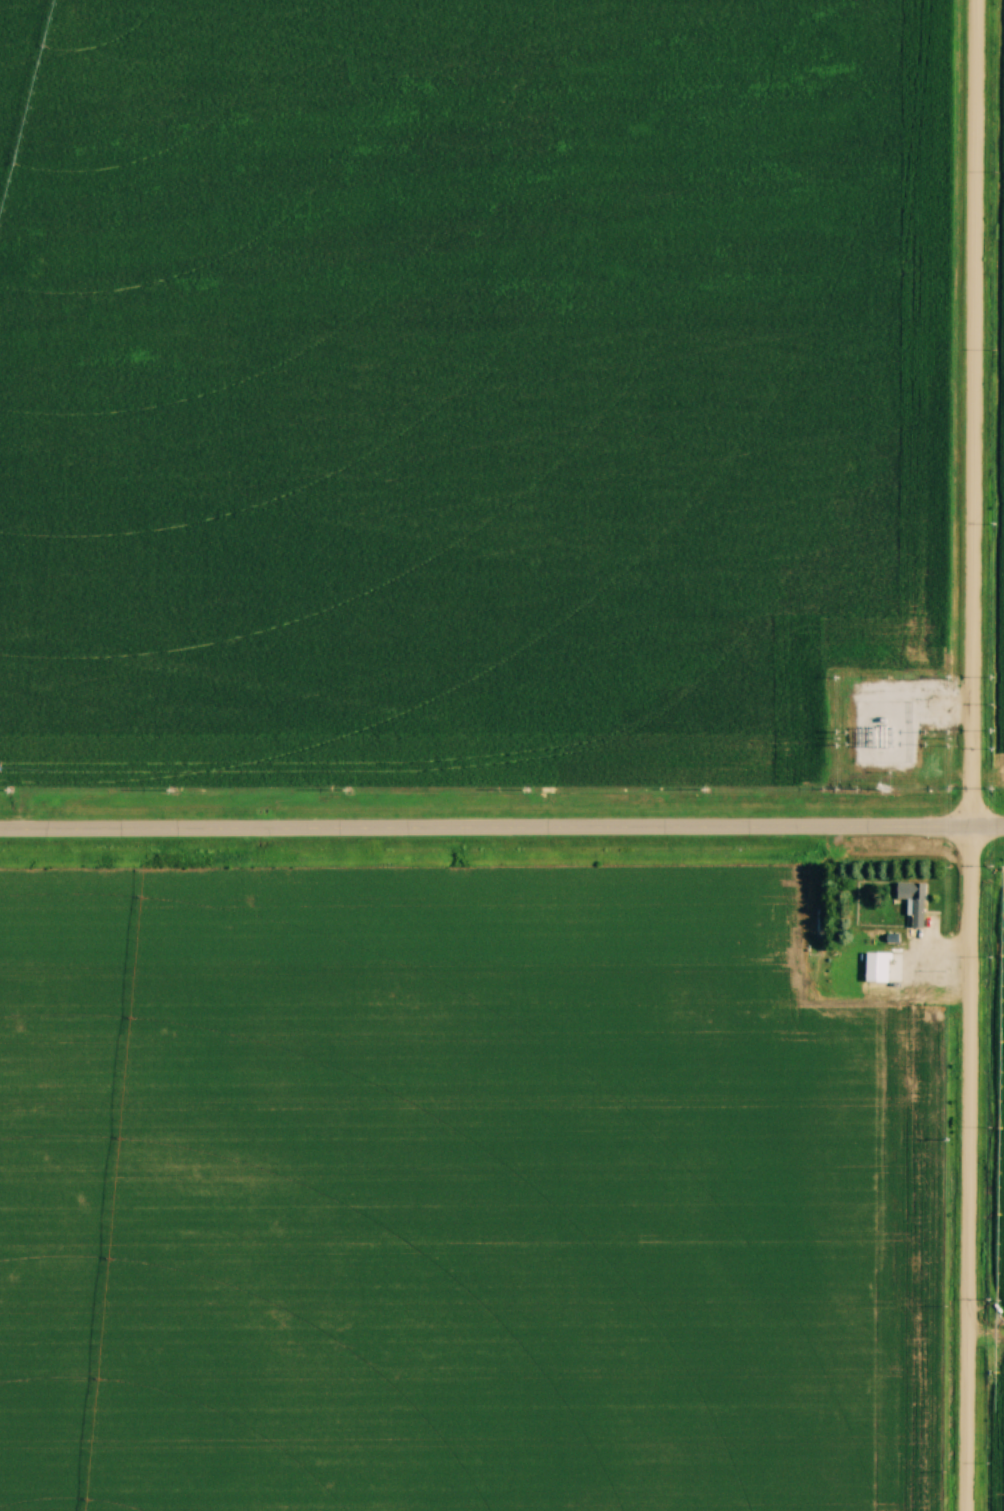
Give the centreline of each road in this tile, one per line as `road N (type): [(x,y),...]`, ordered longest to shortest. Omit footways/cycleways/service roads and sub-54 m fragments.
road 1 (residential): [(967,1510),(975,0)]
road 2 (tertiary): [(1003,828),(0,832)]

